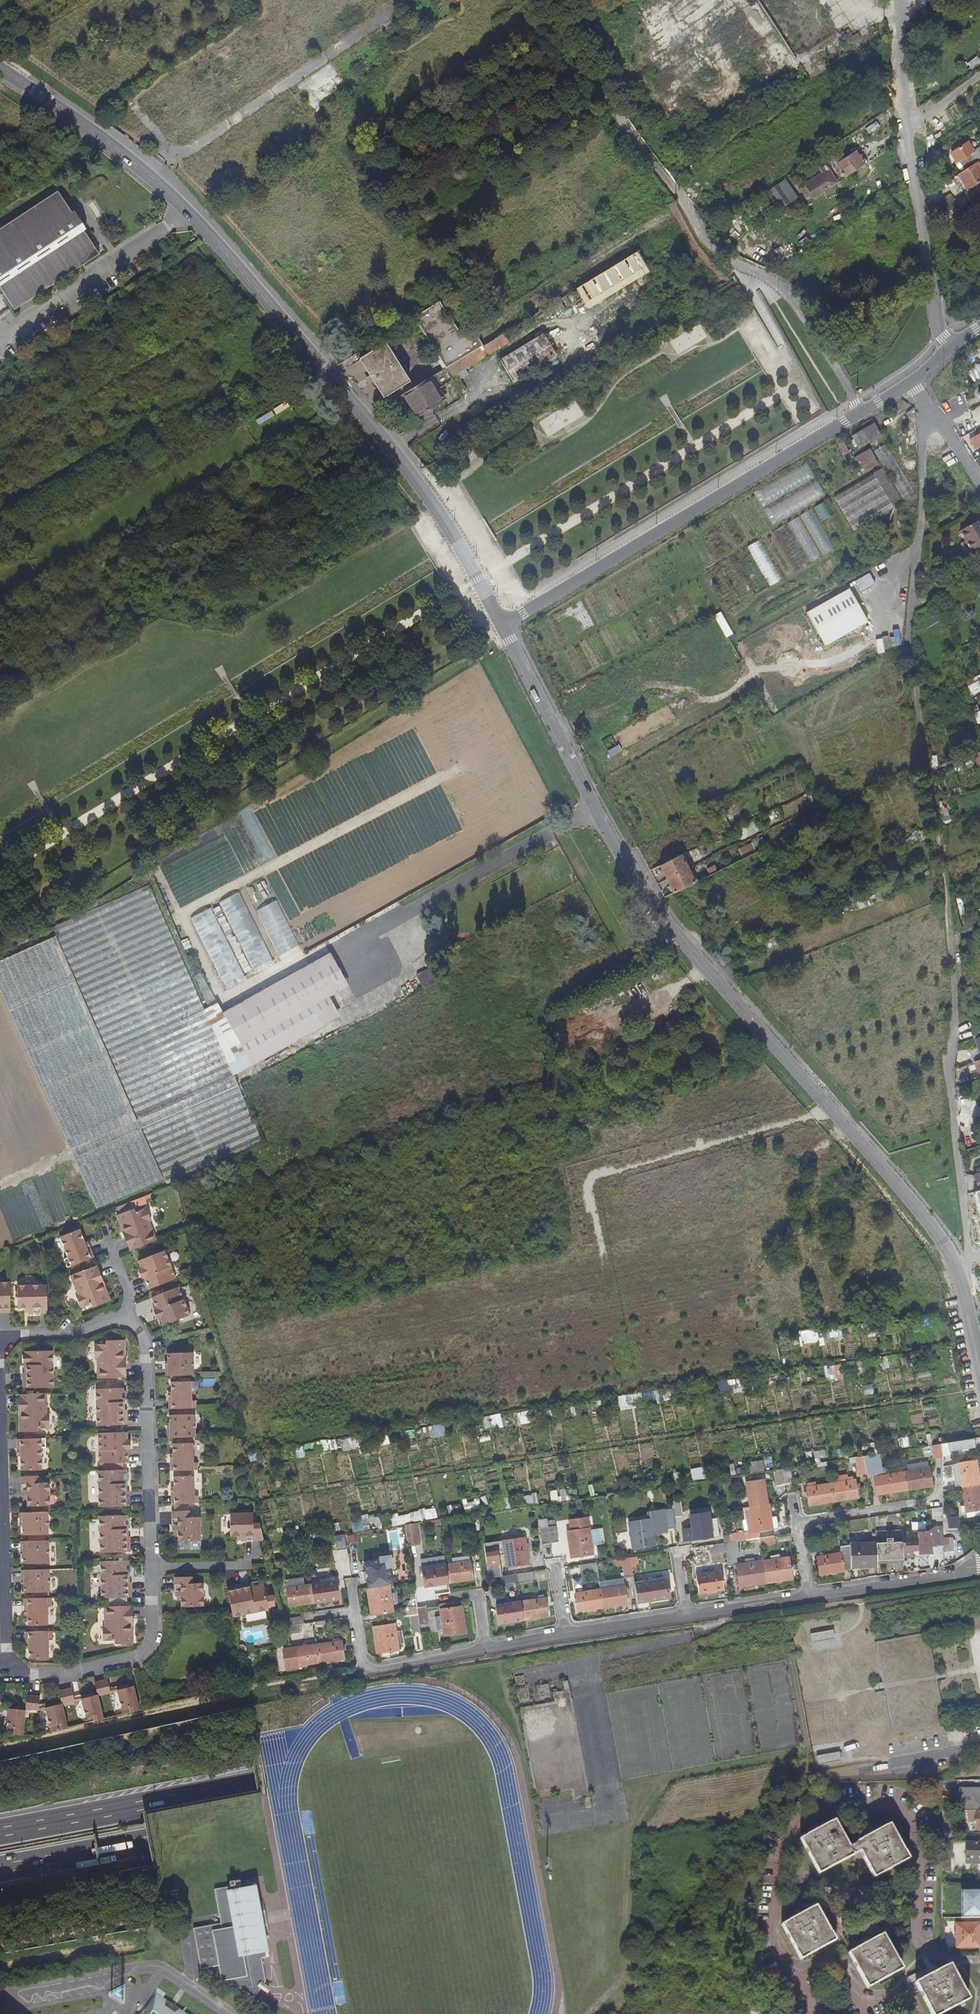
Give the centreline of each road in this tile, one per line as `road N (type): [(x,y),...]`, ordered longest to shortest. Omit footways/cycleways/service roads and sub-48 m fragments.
road 1 (motorway): [(979,1649),(0,1833)]
road 2 (motorway): [(0,1869),(979,1697)]
road 3 (tertiary): [(501,625),(652,907),(898,1186),(962,1274)]
road 4 (tertiary): [(0,69),(105,140),(208,232),(430,498),(501,625)]
road 5 (residential): [(910,383),(501,625)]
road 6 (track): [(0,1748),(187,1701),(355,1672)]
road 7 (residential): [(897,0),(911,159),(936,319),(952,347)]
road 8 (residential): [(948,934),(955,986),(949,1061),(970,1257),(962,1274)]
road 9 (residential): [(923,402),(923,501),(908,638),(913,671)]
road 10 (residential): [(151,1567),(144,1345),(124,1318)]
road 11 (residential): [(331,953),(552,832)]
road 12 (residential): [(7,1674),(78,1673),(133,1658),(149,1643),(153,1624),(151,1567)]
road 13 (residential): [(0,1458),(7,1674)]
road 14 (residential): [(355,1612),(364,1670),(489,1650)]
road 15 (residential): [(808,1596),(979,1566)]
road 16 (residential): [(124,1318),(69,1336),(0,1337)]
road 17 (residential): [(687,1616),(808,1596)]
road 18 (residential): [(568,1636),(687,1616)]

